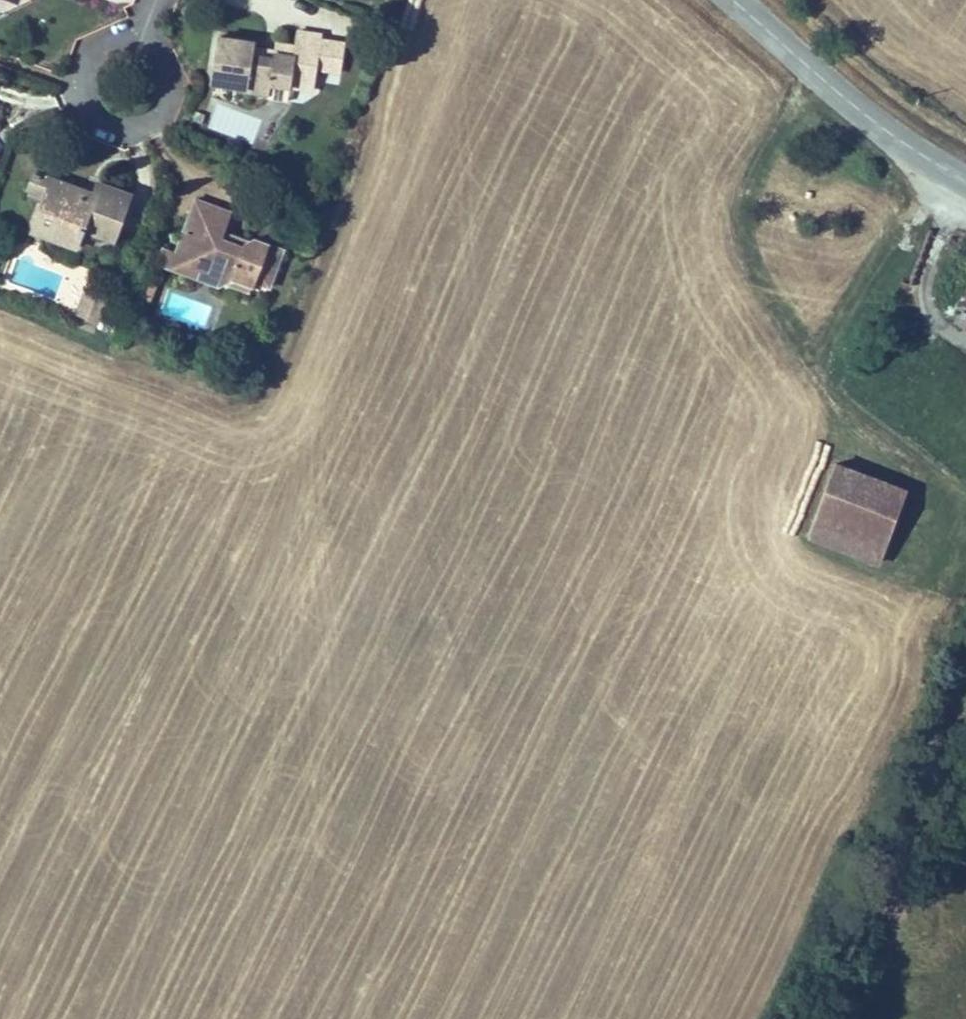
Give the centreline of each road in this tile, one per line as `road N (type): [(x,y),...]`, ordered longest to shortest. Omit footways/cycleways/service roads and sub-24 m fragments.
road 1 (tertiary): [(732,0),(892,138),(965,183)]
road 2 (residential): [(144,45),(108,48),(85,76),(92,111),(122,131)]
road 3 (residential): [(122,131),(157,121),(173,88),(159,55),(144,45)]

